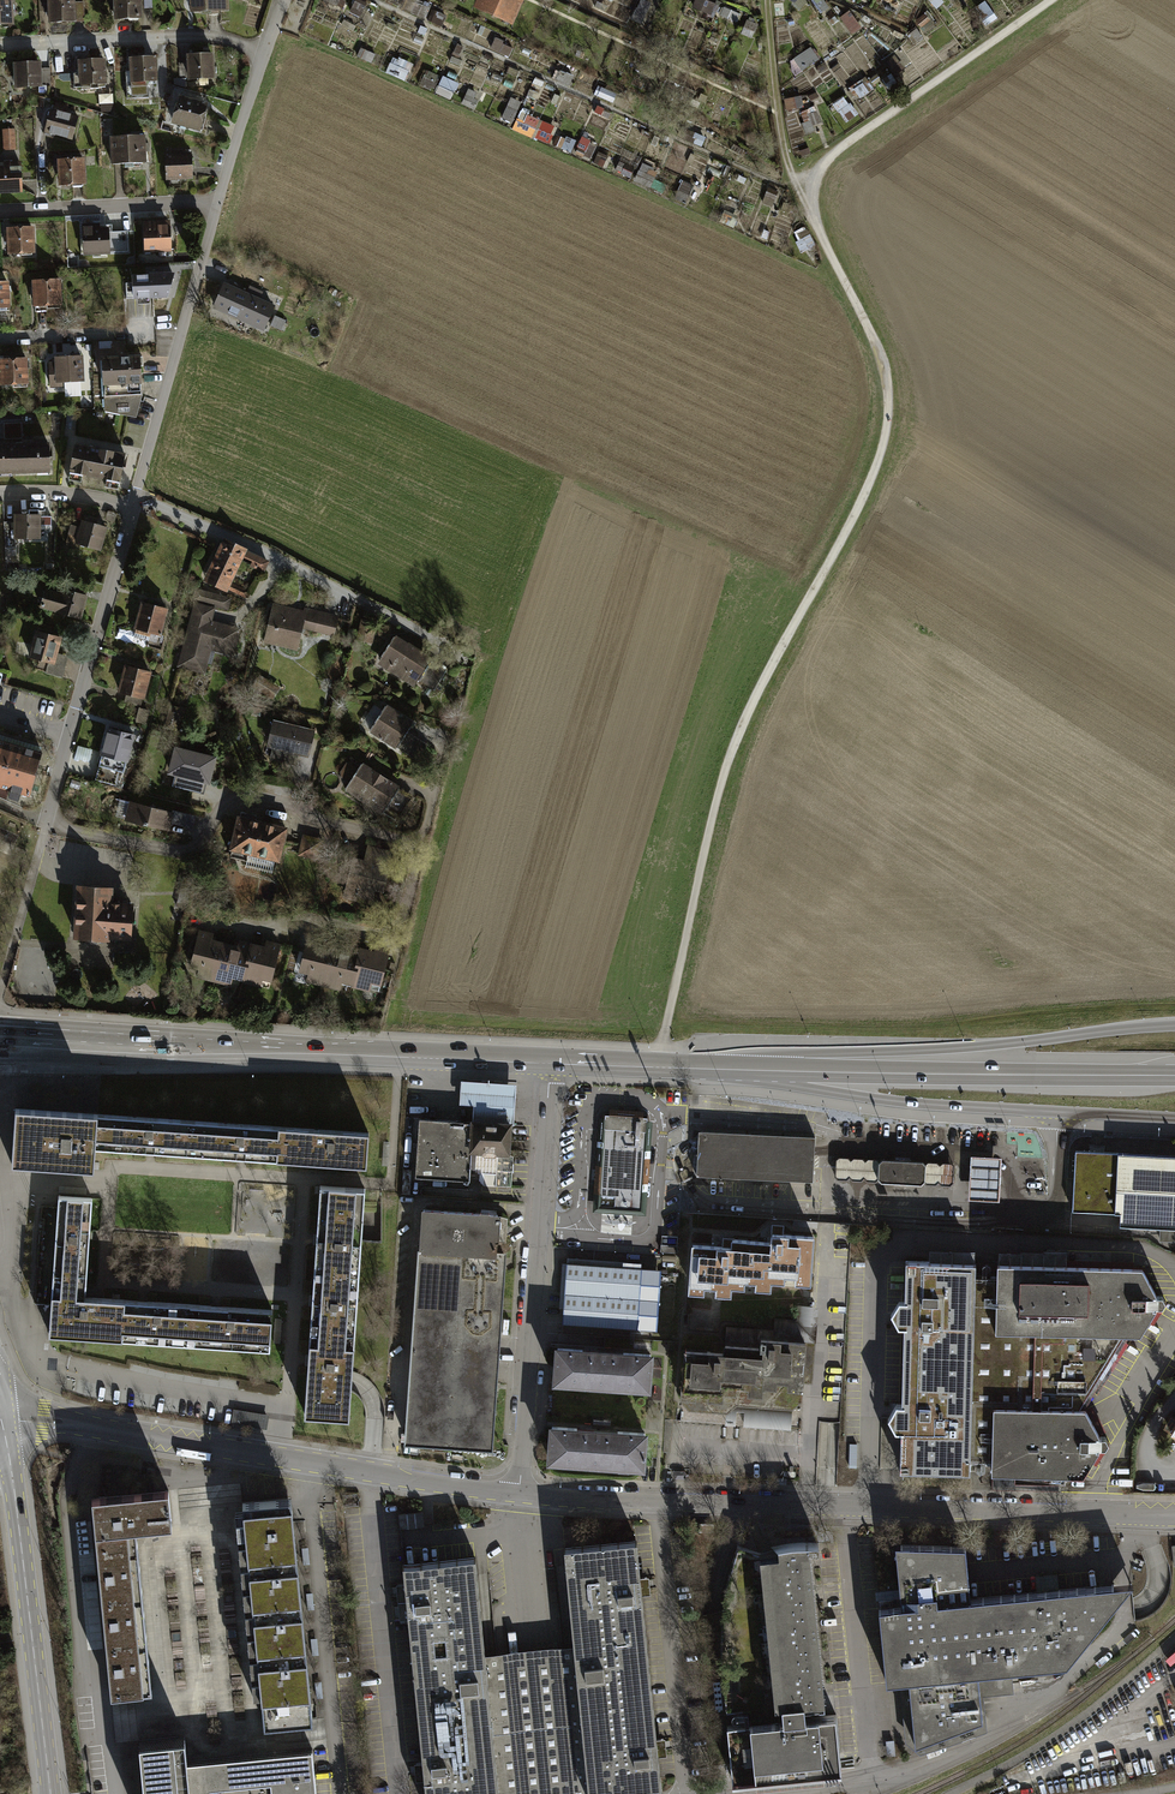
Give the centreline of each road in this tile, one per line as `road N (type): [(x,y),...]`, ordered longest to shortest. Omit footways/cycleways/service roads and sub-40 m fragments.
road 1 (track): [(658,1069),(726,765),(886,445),(884,362),(809,212),(814,169),(1051,0)]
road 2 (unclassified): [(520,1494),(604,1502),(1174,1513)]
road 3 (primary): [(549,1064),(0,1042)]
road 4 (unclassified): [(0,1419),(520,1494)]
road 5 (tertiary): [(678,1070),(886,1100),(1174,1118)]
road 6 (unclassified): [(520,1494),(549,1064)]
road 7 (tertiary): [(1174,1025),(979,1047),(822,1052),(783,1072)]
road 8 (residential): [(47,817),(73,832),(185,850),(197,846),(234,797),(257,796),(406,842)]
road 9 (primary): [(1174,1076),(783,1072)]
road 10 (residential): [(137,499),(278,557),(453,651)]
road 11 (secondary): [(7,1447),(51,1793)]
road 12 (residential): [(137,499),(217,204)]
road 13 (residential): [(0,46),(215,38),(264,54)]
road 14 (residential): [(70,736),(133,510)]
road 15 (residential): [(0,212),(217,204)]
road 16 (residential): [(217,204),(264,54)]
road 17 (residential): [(143,333),(0,339)]
road 18 (residential): [(0,494),(57,493),(133,510)]
road 19 (primary): [(678,1070),(549,1064)]

